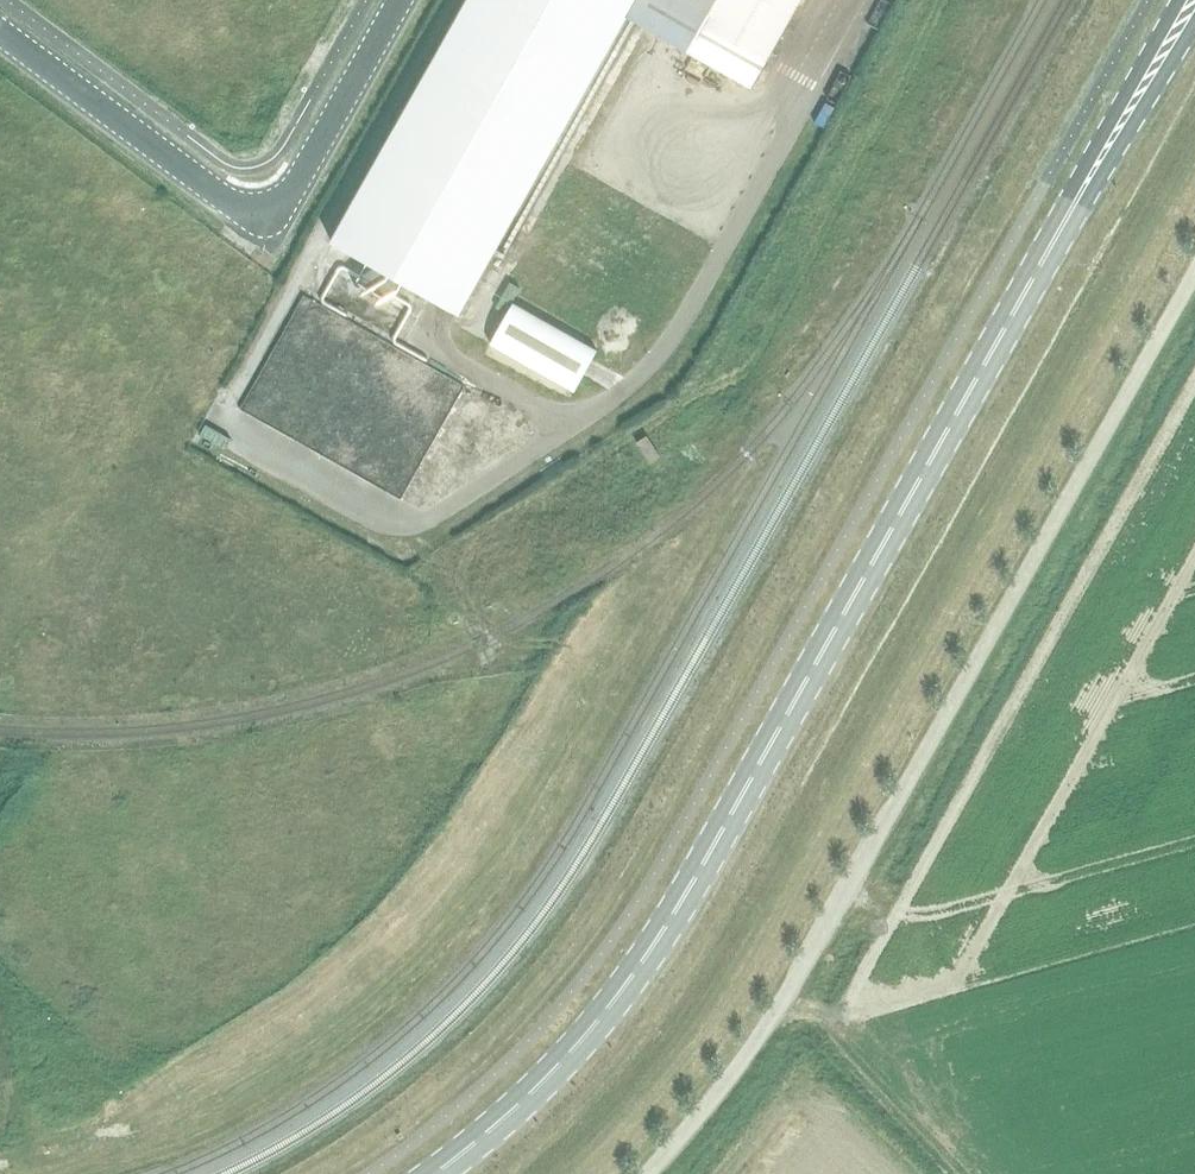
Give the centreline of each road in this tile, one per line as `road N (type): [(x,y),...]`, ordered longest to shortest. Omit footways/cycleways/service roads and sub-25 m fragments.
road 1 (tertiary): [(437,1173),(527,1099),(605,1016),(677,907),(1193,0)]
road 2 (unclassified): [(647,1173),(688,1134),(788,994),(1114,440),(1194,286)]
road 3 (unclassified): [(0,33),(228,200),(264,209),(294,187),(400,0)]

